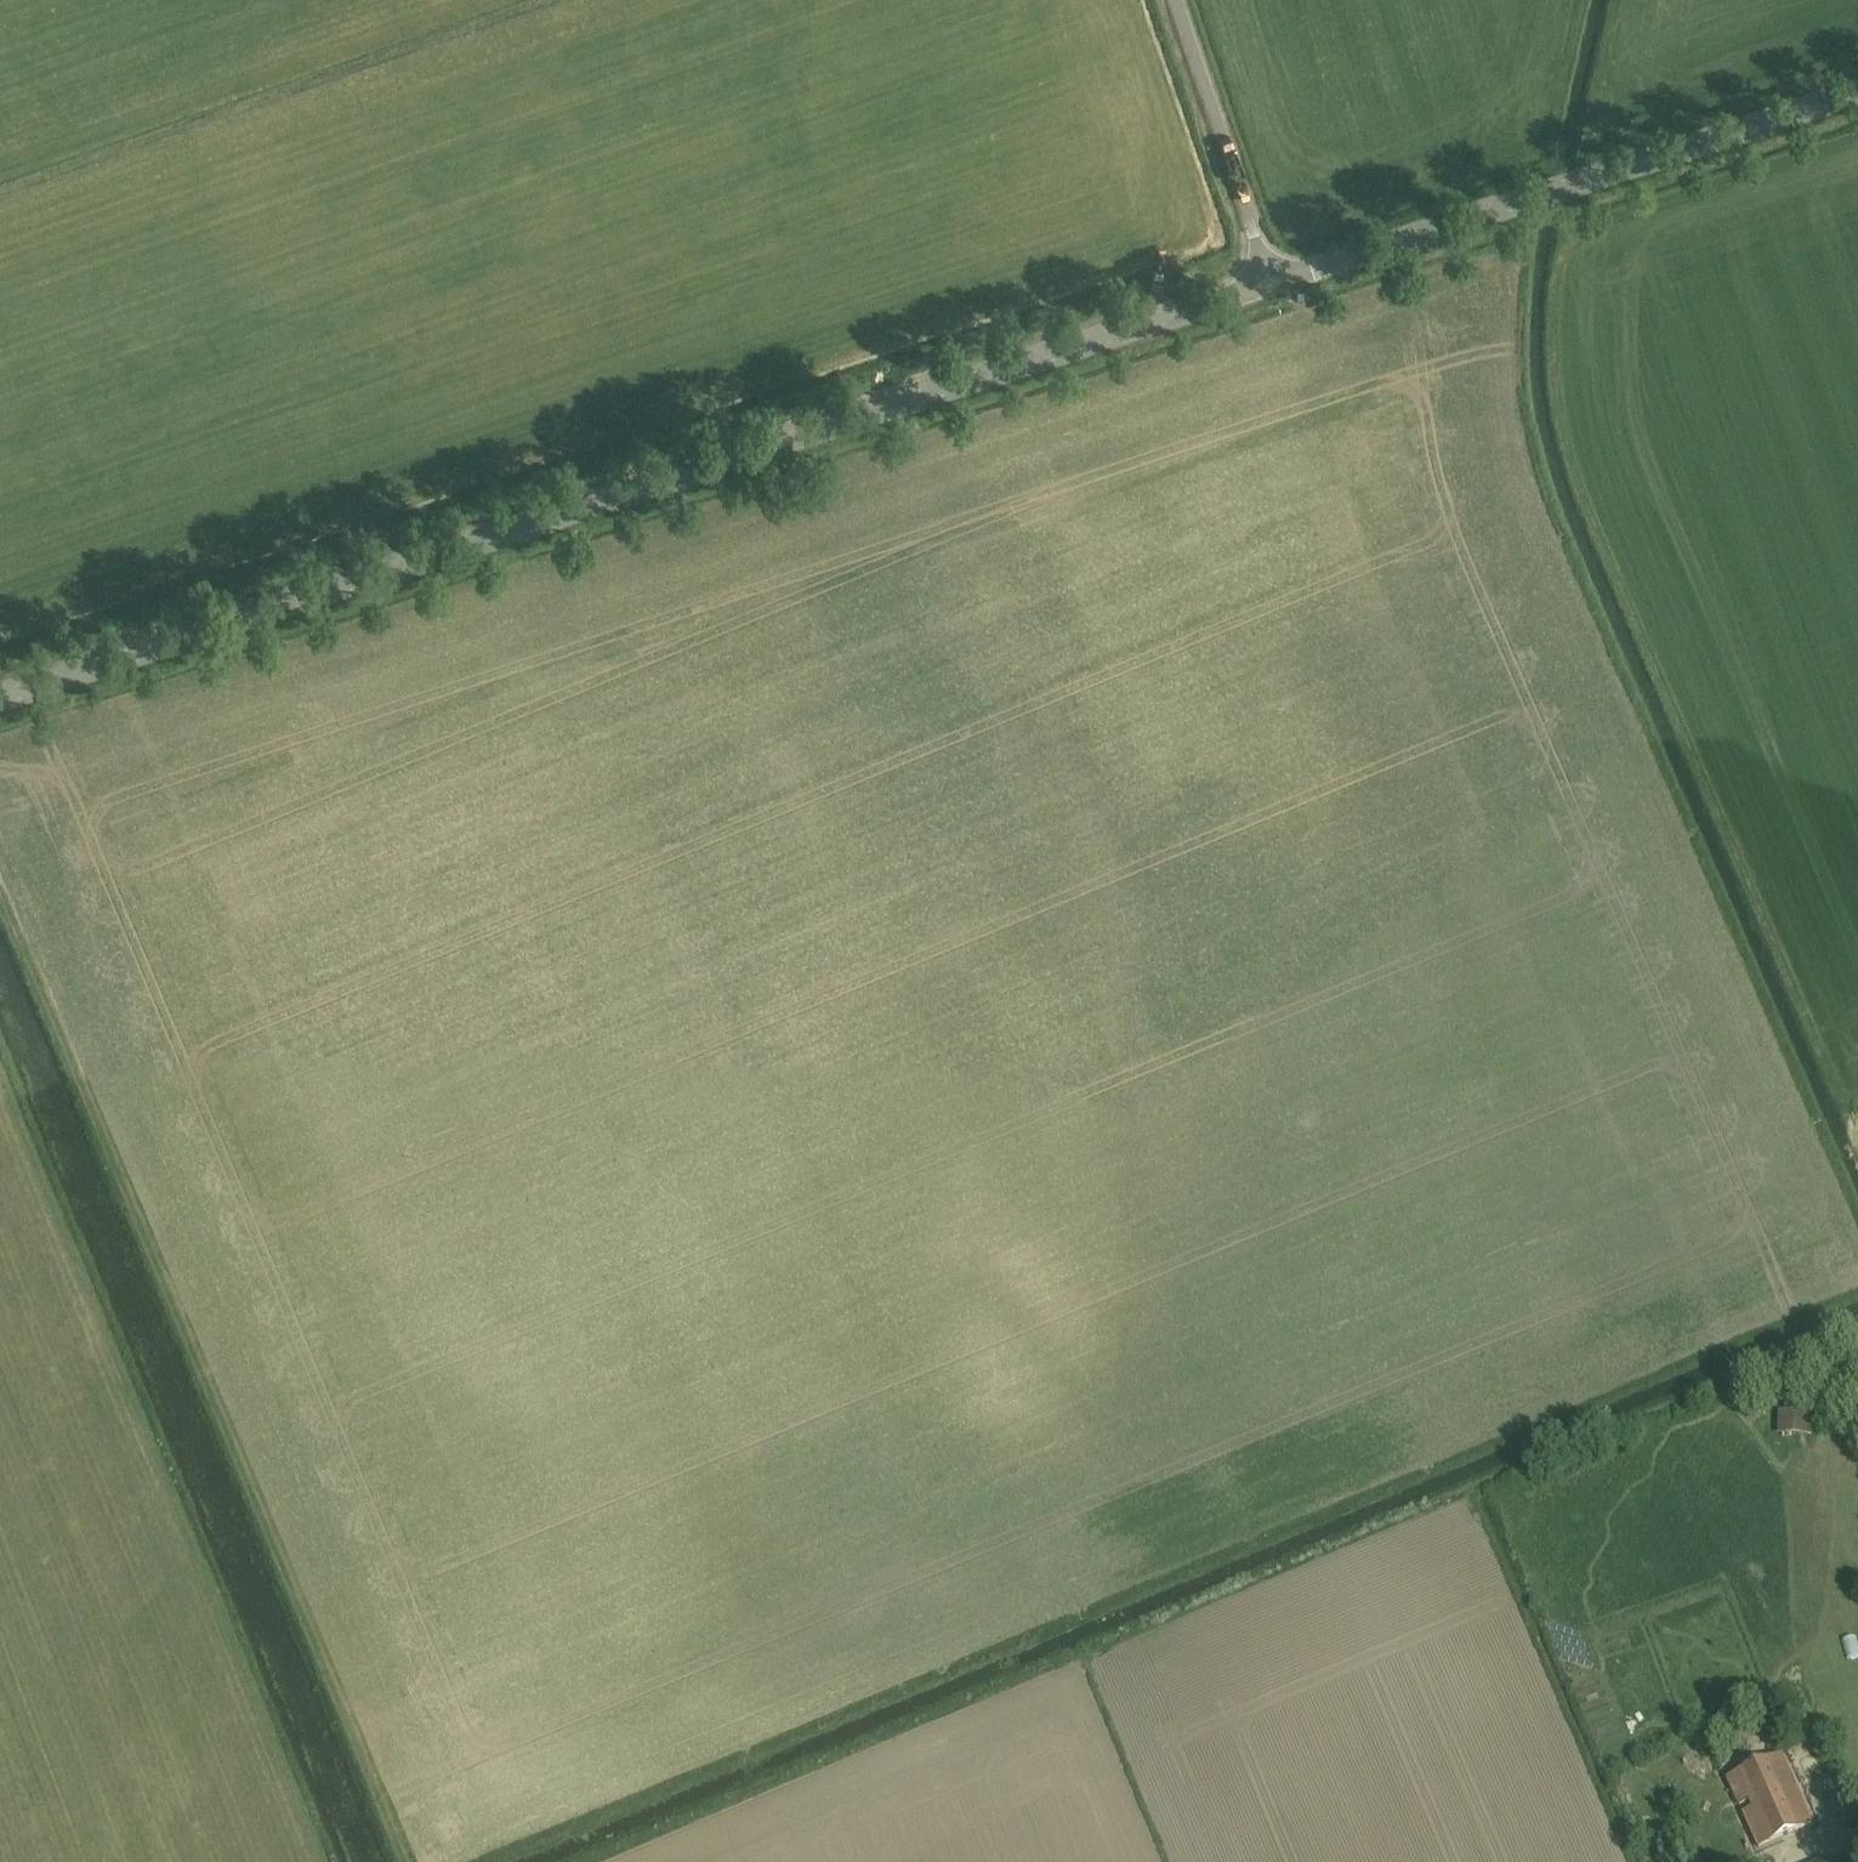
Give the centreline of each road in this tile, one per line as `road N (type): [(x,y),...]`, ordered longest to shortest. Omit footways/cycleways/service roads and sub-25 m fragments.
road 1 (tertiary): [(0,696),(1270,286)]
road 2 (tertiary): [(1270,286),(1857,98)]
road 3 (unclassified): [(1270,286),(1168,0)]

